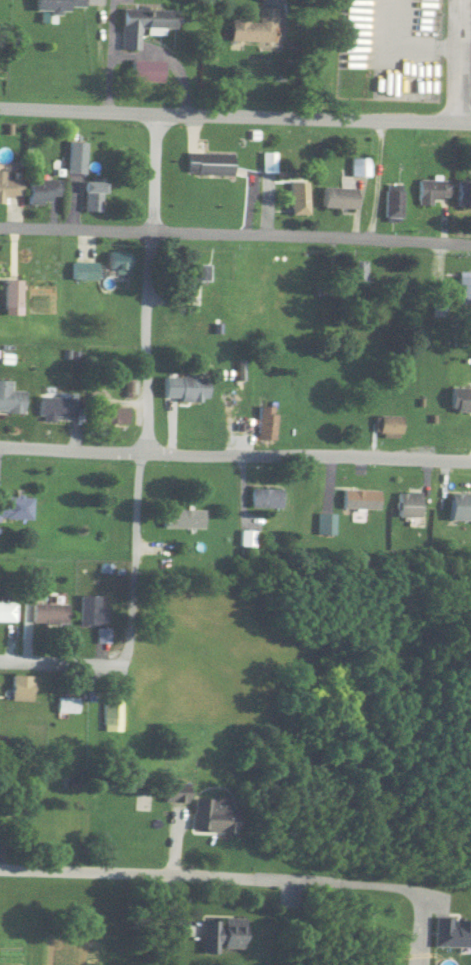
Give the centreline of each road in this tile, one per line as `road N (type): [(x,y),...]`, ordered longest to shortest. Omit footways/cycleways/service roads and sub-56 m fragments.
road 1 (residential): [(118,666),(128,641),(143,444),(152,113)]
road 2 (residential): [(470,126),(0,108)]
road 3 (residential): [(0,447),(470,461)]
road 4 (residential): [(470,242),(0,228)]
road 5 (residential): [(0,871),(246,878)]

